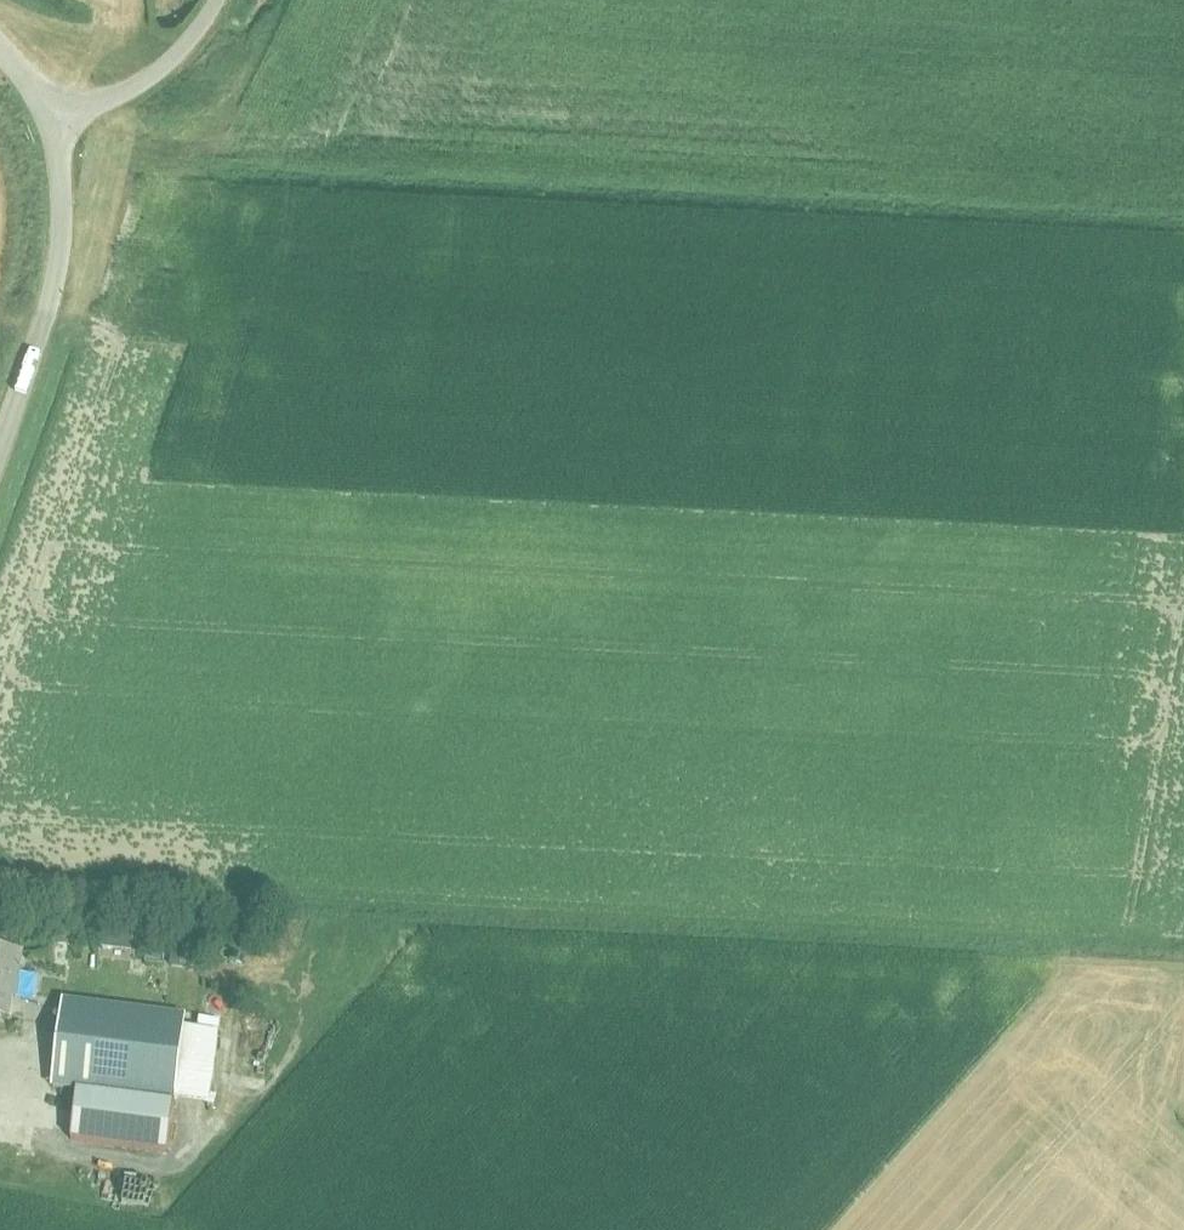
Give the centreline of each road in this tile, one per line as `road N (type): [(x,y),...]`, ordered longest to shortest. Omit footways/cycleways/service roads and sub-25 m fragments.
road 1 (unclassified): [(0,474),(44,349),(61,268),(66,197),(49,112)]
road 2 (unclassified): [(49,112),(126,89),(182,44),(215,0)]

